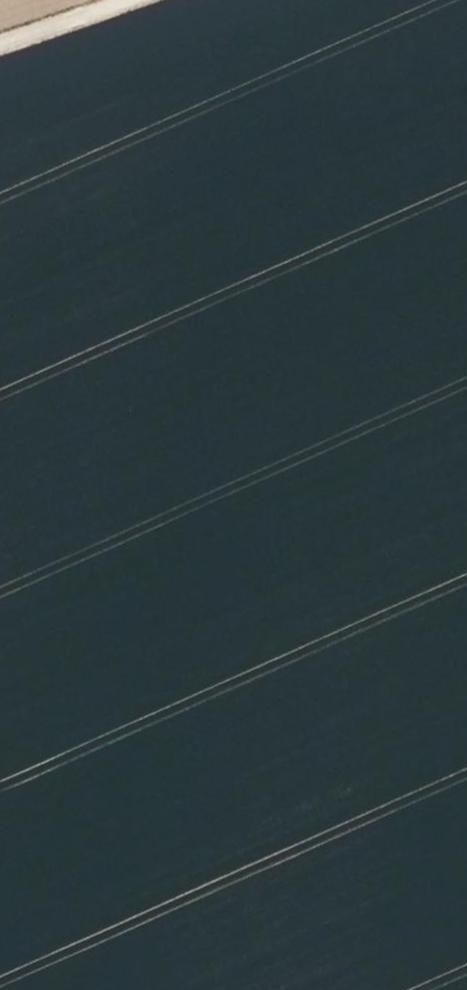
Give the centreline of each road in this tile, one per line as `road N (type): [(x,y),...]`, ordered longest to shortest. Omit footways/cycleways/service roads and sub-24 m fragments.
road 1 (unclassified): [(0,44),(144,0)]

